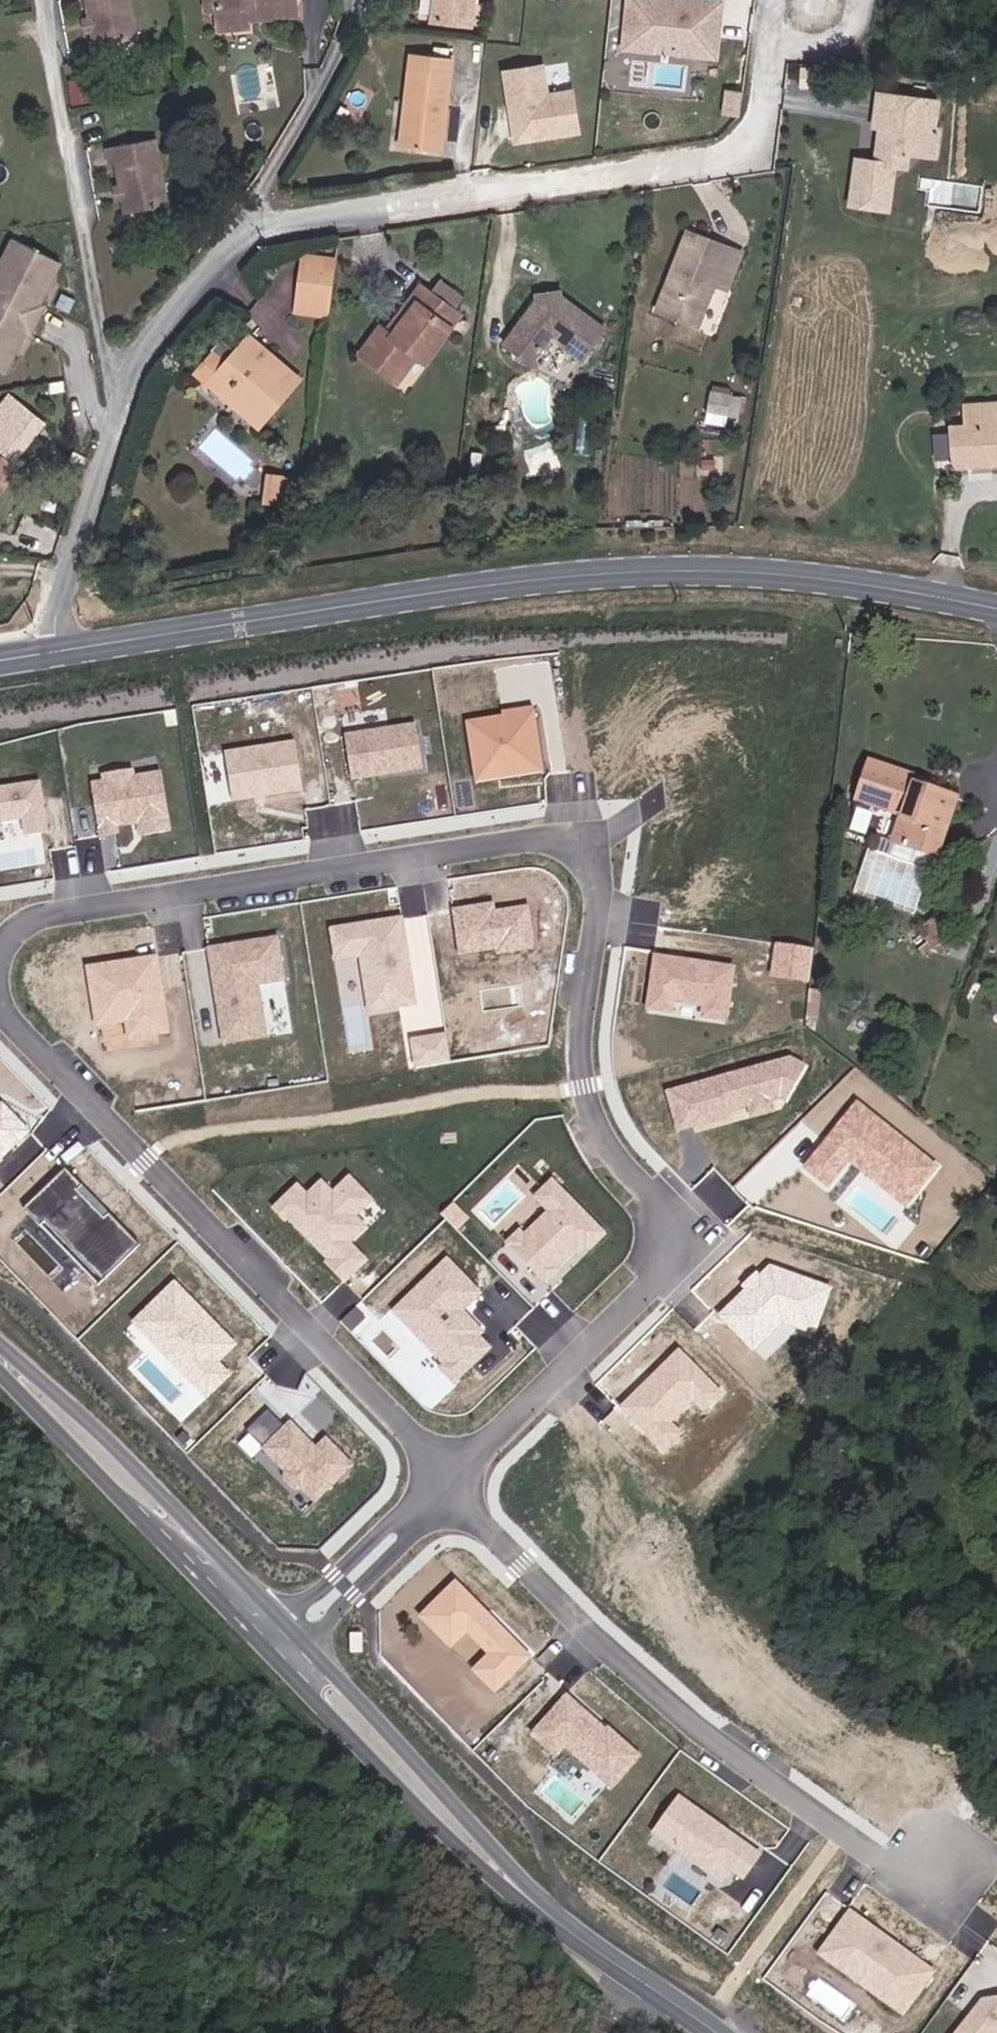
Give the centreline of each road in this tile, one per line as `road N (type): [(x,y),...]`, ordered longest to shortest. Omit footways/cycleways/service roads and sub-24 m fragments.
road 1 (residential): [(450,1471),(667,1266),(669,1212),(607,1133),(585,1072),(584,996),(601,895),(589,859),(542,836),(34,924),(5,969),(14,1017),(142,1155)]
road 2 (secondary): [(996,612),(853,581),(691,567),(506,581),(62,651)]
road 3 (residential): [(248,228),(758,160),(770,47),(813,6)]
road 4 (residential): [(430,1489),(663,1698),(917,1894)]
road 5 (tertiary): [(273,1632),(544,1903),(723,2032)]
road 6 (residential): [(142,1155),(450,1471)]
road 7 (tertiary): [(0,1358),(273,1632)]
road 8 (residential): [(124,376),(104,323),(48,0)]
road 9 (residential): [(62,651),(65,563),(124,376)]
road 10 (residential): [(248,228),(317,108),(351,33),(356,0)]
road 11 (residential): [(273,1632),(430,1489)]
road 12 (residential): [(124,376),(248,228)]

